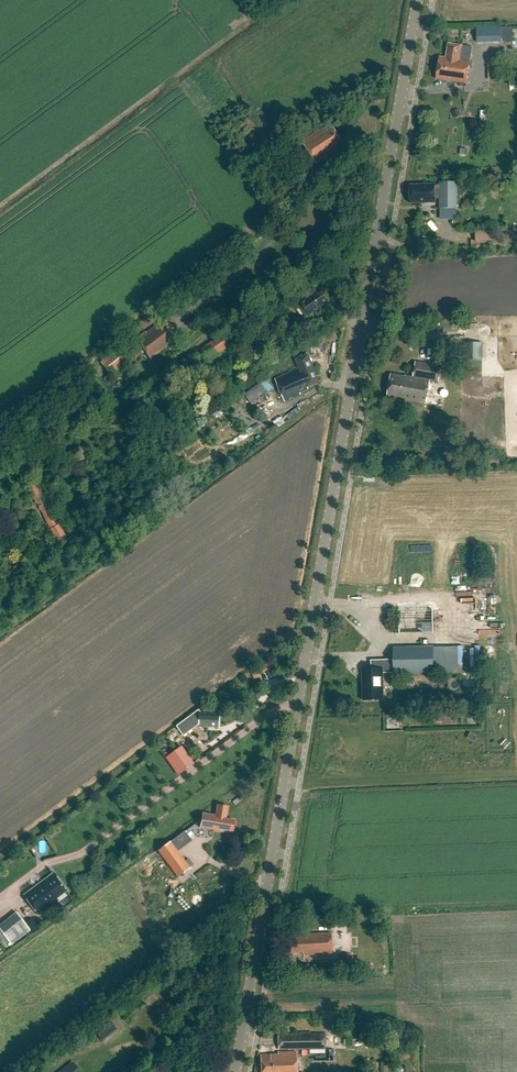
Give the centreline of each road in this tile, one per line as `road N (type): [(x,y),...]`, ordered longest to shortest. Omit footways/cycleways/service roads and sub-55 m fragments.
road 1 (secondary): [(235,1071),(418,0)]

